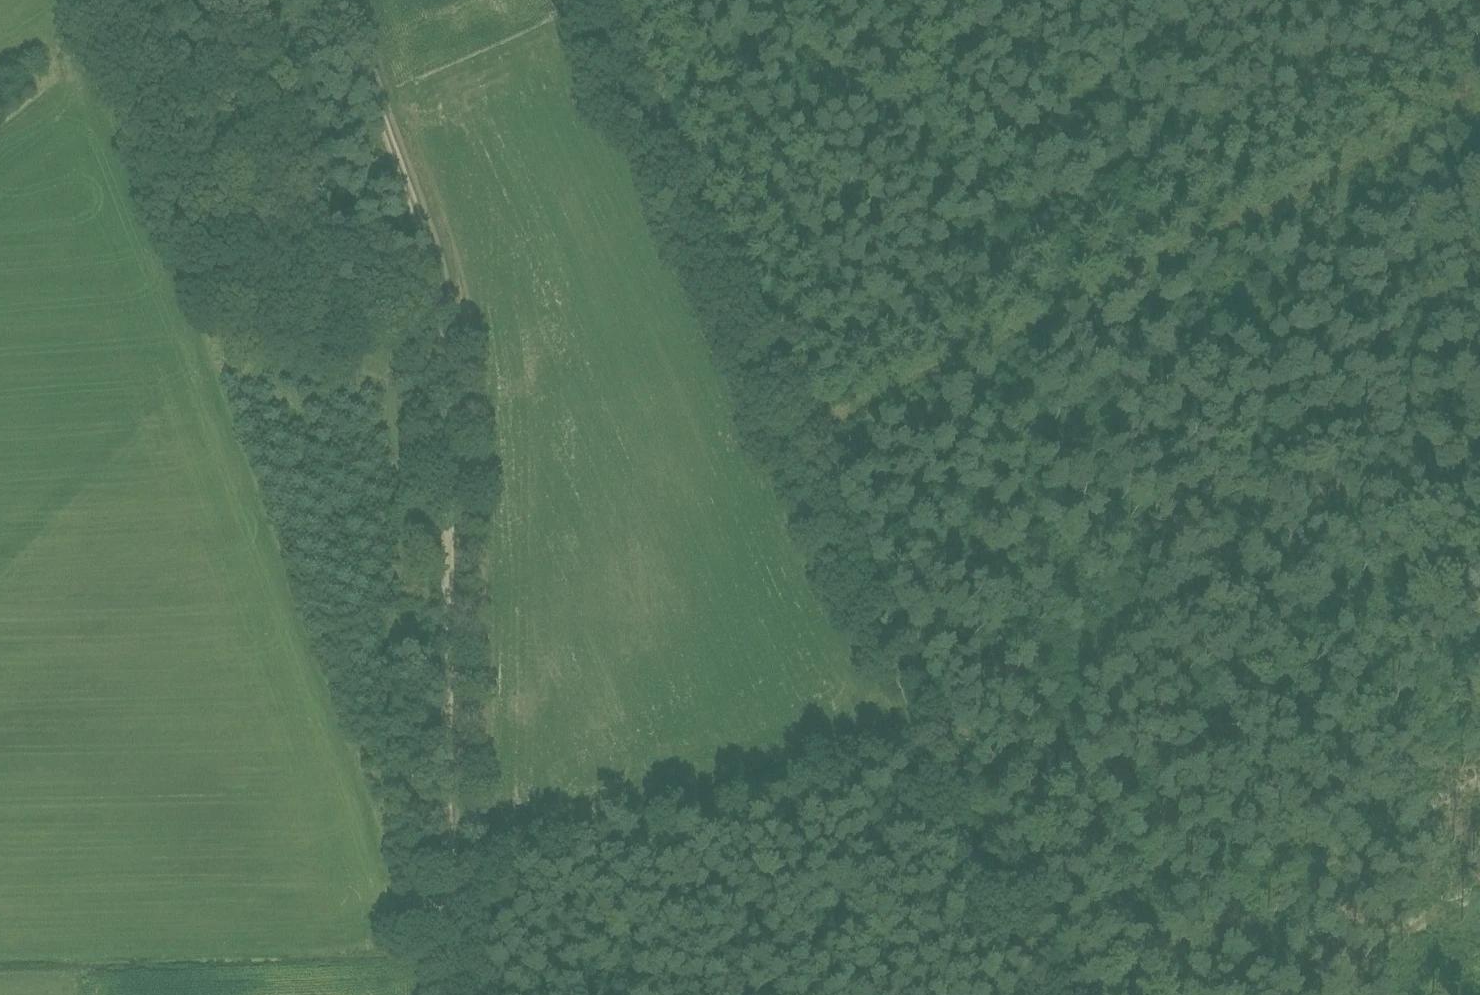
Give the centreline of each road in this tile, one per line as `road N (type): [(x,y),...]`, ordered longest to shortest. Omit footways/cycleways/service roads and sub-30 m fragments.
road 1 (unclassified): [(454,831),(455,475),(443,316),(335,0)]
road 2 (track): [(793,441),(1479,110)]
road 3 (track): [(453,994),(454,831)]

